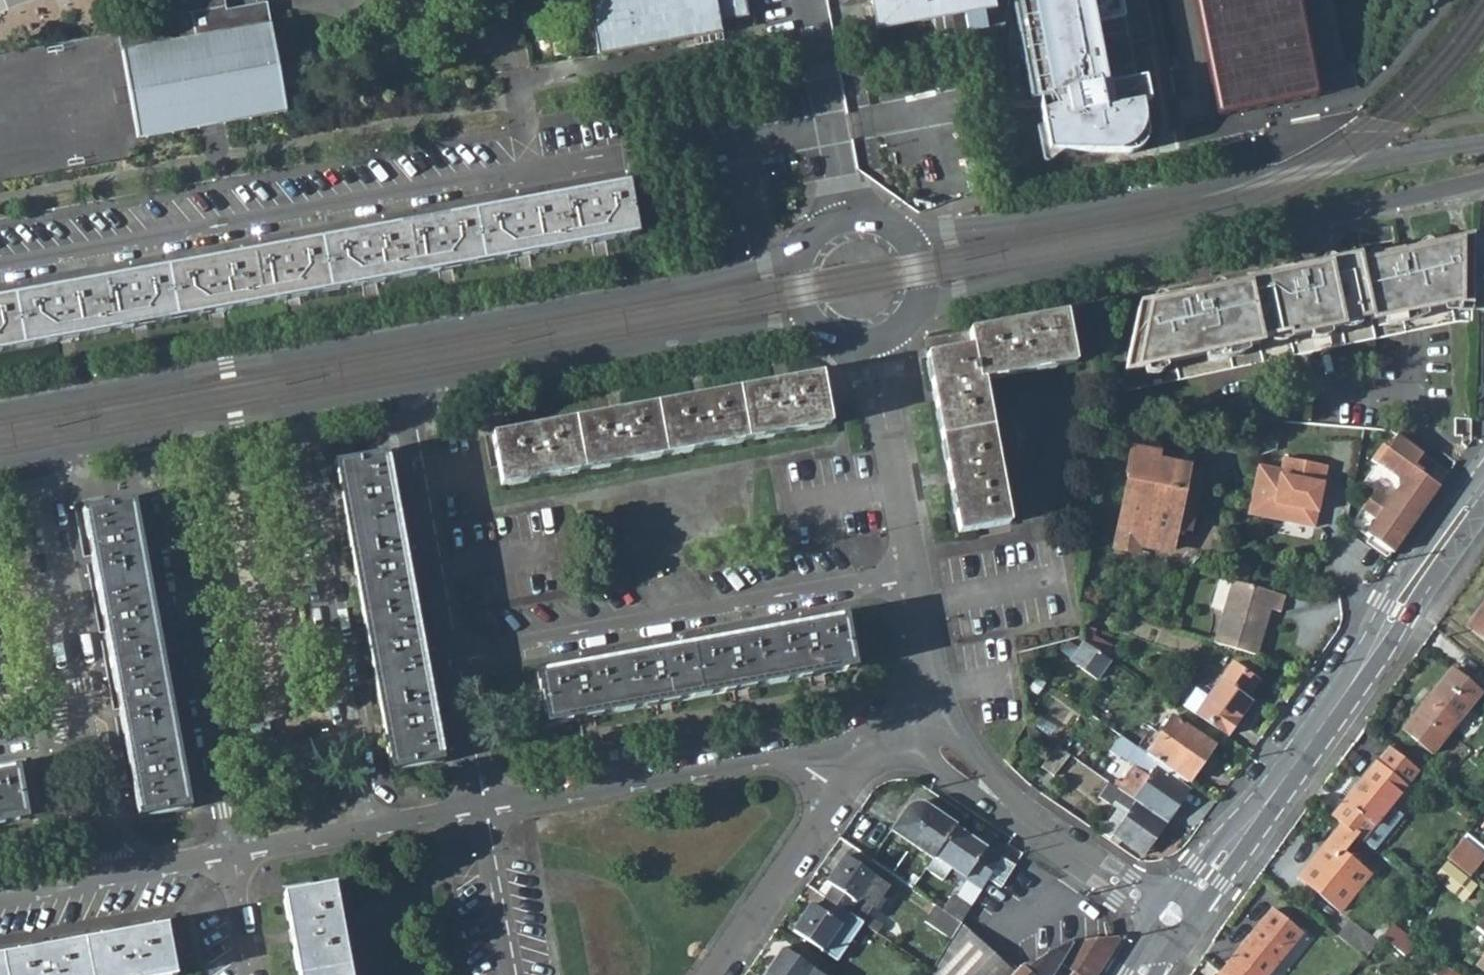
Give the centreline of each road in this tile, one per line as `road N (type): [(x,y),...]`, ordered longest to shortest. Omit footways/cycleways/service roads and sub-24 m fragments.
road 1 (residential): [(832,129),(0,278)]
road 2 (residential): [(803,262),(764,262),(674,286),(0,409)]
road 3 (residential): [(1483,142),(900,242)]
road 4 (residential): [(912,303),(1483,181)]
road 5 (tertiary): [(1171,913),(1261,811),(1483,486)]
road 6 (residential): [(903,563),(452,646)]
road 7 (residential): [(929,723),(479,805)]
road 8 (residential): [(227,854),(153,436)]
road 9 (residential): [(300,408),(377,824)]
road 10 (residential): [(409,387),(816,323)]
road 11 (residential): [(929,723),(847,782),(713,974)]
road 12 (residential): [(929,723),(992,801),(1171,913)]
road 13 (residential): [(39,460),(85,725)]
road 14 (residential): [(409,387),(452,646)]
road 15 (residential): [(903,563),(867,339)]
road 16 (residential): [(479,805),(509,974)]
road 17 (residential): [(929,723),(903,563)]
road 18 (residential): [(452,646),(479,805)]
road 19 (residential): [(85,725),(116,875)]
road 20 (residential): [(377,824),(227,854)]
road 21 (residential): [(153,436),(236,426),(300,408)]
road 22 (residential): [(832,129),(809,0)]
road 23 (residential): [(227,854),(248,974)]

